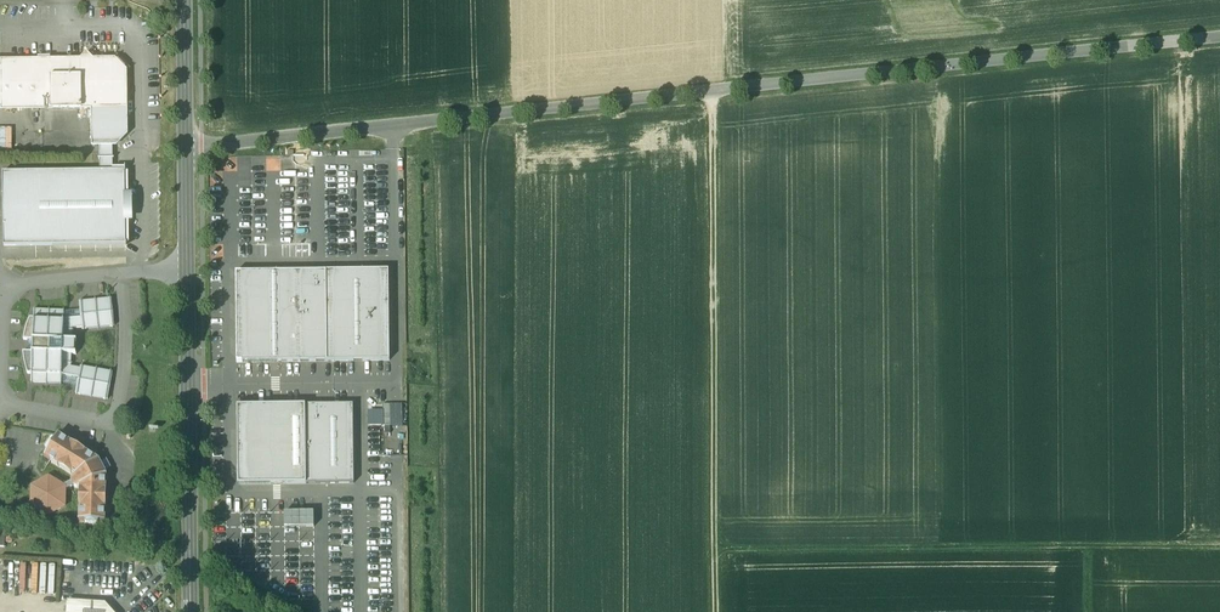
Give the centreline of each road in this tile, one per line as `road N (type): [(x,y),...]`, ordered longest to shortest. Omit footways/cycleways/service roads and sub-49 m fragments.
road 1 (unclassified): [(1219,38),(186,150)]
road 2 (track): [(710,92),(715,611)]
road 3 (track): [(1219,546),(714,550)]
road 4 (tertiary): [(189,611),(187,273)]
road 5 (residential): [(0,405),(102,422),(114,417),(124,377),(119,274)]
road 6 (tertiary): [(186,150),(186,0)]
road 7 (track): [(713,347),(584,352)]
road 8 (tertiary): [(187,273),(186,150)]

